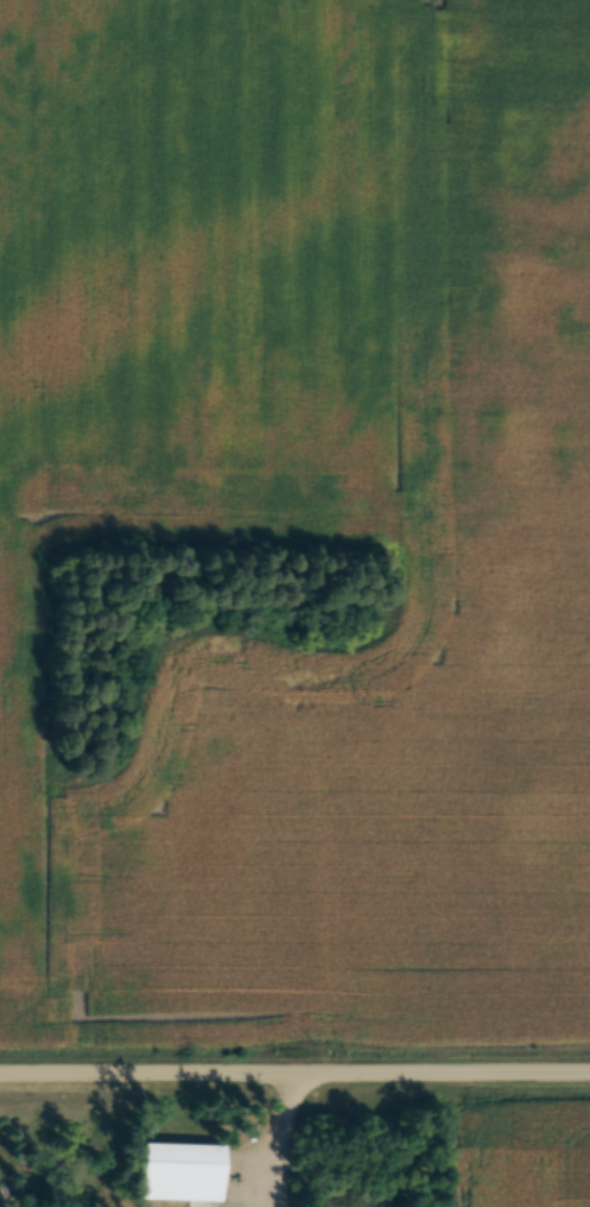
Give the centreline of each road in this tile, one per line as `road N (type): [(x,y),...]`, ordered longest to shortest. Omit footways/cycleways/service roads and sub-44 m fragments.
road 1 (residential): [(589,1070),(0,1070)]

